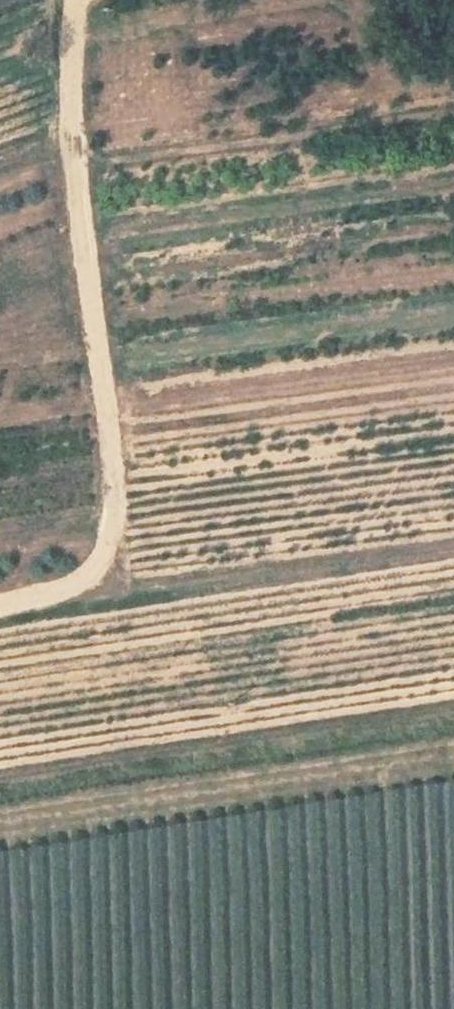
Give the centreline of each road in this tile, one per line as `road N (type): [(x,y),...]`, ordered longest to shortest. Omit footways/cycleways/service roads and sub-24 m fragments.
road 1 (track): [(72,5),(72,142),(112,449),(113,524),(106,554),(80,582),(0,602)]
road 2 (track): [(75,39),(264,0)]
road 3 (track): [(349,0),(364,4),(418,60),(453,82)]

